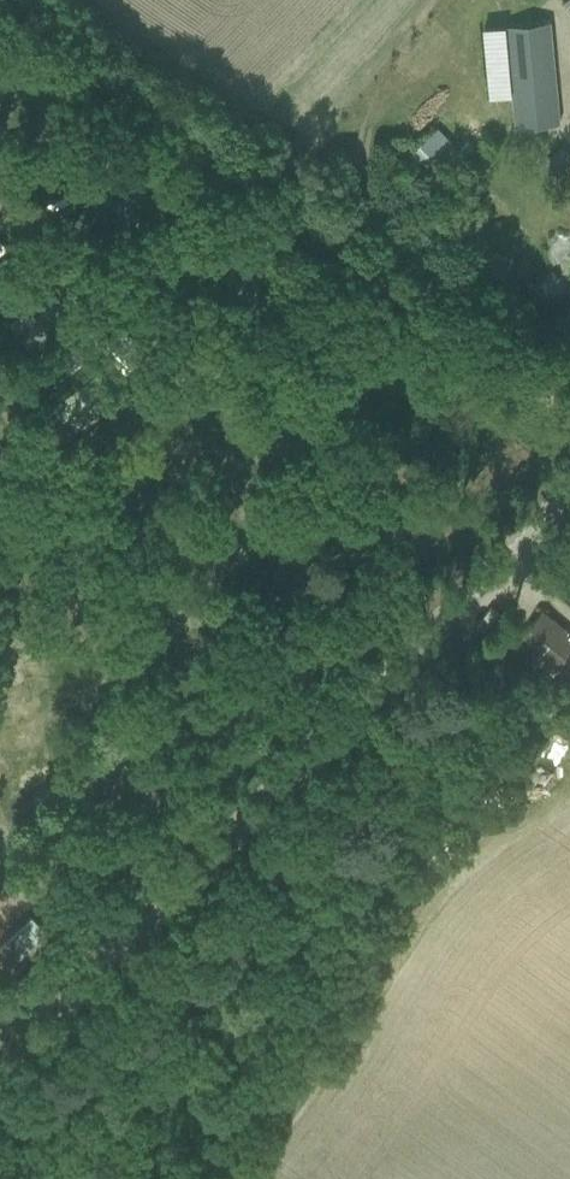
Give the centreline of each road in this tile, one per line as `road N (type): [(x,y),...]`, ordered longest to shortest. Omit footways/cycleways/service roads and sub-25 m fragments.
road 1 (tertiary): [(0,1074),(569,493)]
road 2 (track): [(29,0),(331,244),(569,417)]
road 3 (track): [(181,381),(266,369),(282,381),(293,434)]
road 4 (track): [(0,1102),(103,1178)]

